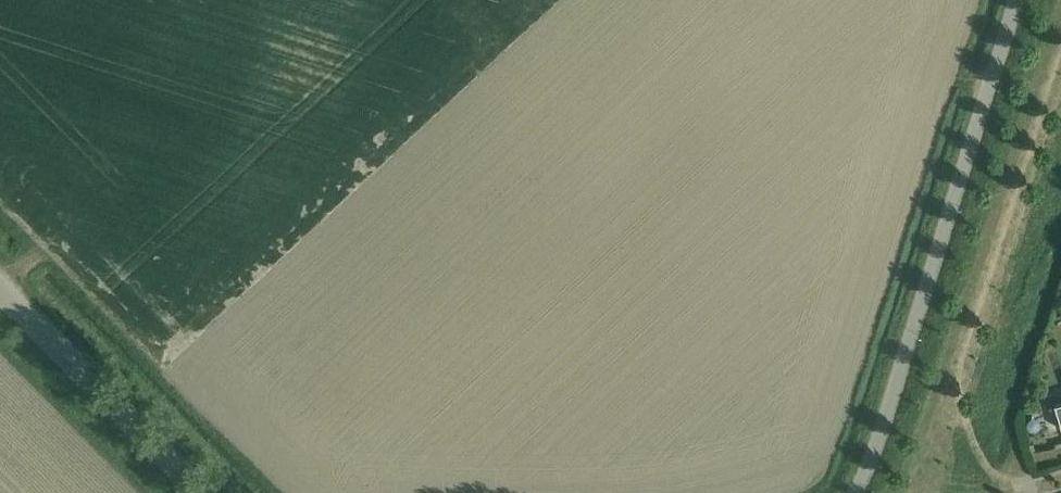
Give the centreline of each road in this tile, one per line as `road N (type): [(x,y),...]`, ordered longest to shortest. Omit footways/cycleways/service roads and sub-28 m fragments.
road 1 (unclassified): [(208,492),(0,286)]

